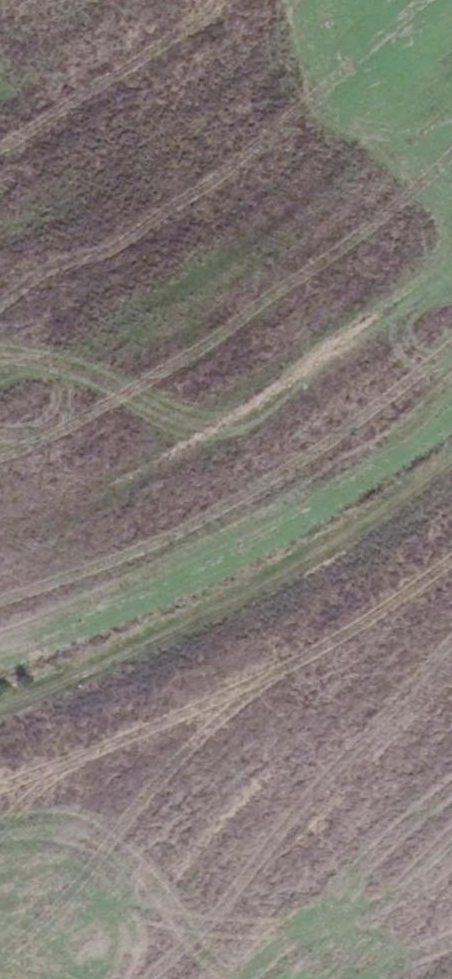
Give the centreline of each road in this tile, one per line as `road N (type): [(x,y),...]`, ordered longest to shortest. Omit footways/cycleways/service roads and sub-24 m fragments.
road 1 (track): [(451,463),(318,553),(83,667),(0,693)]

